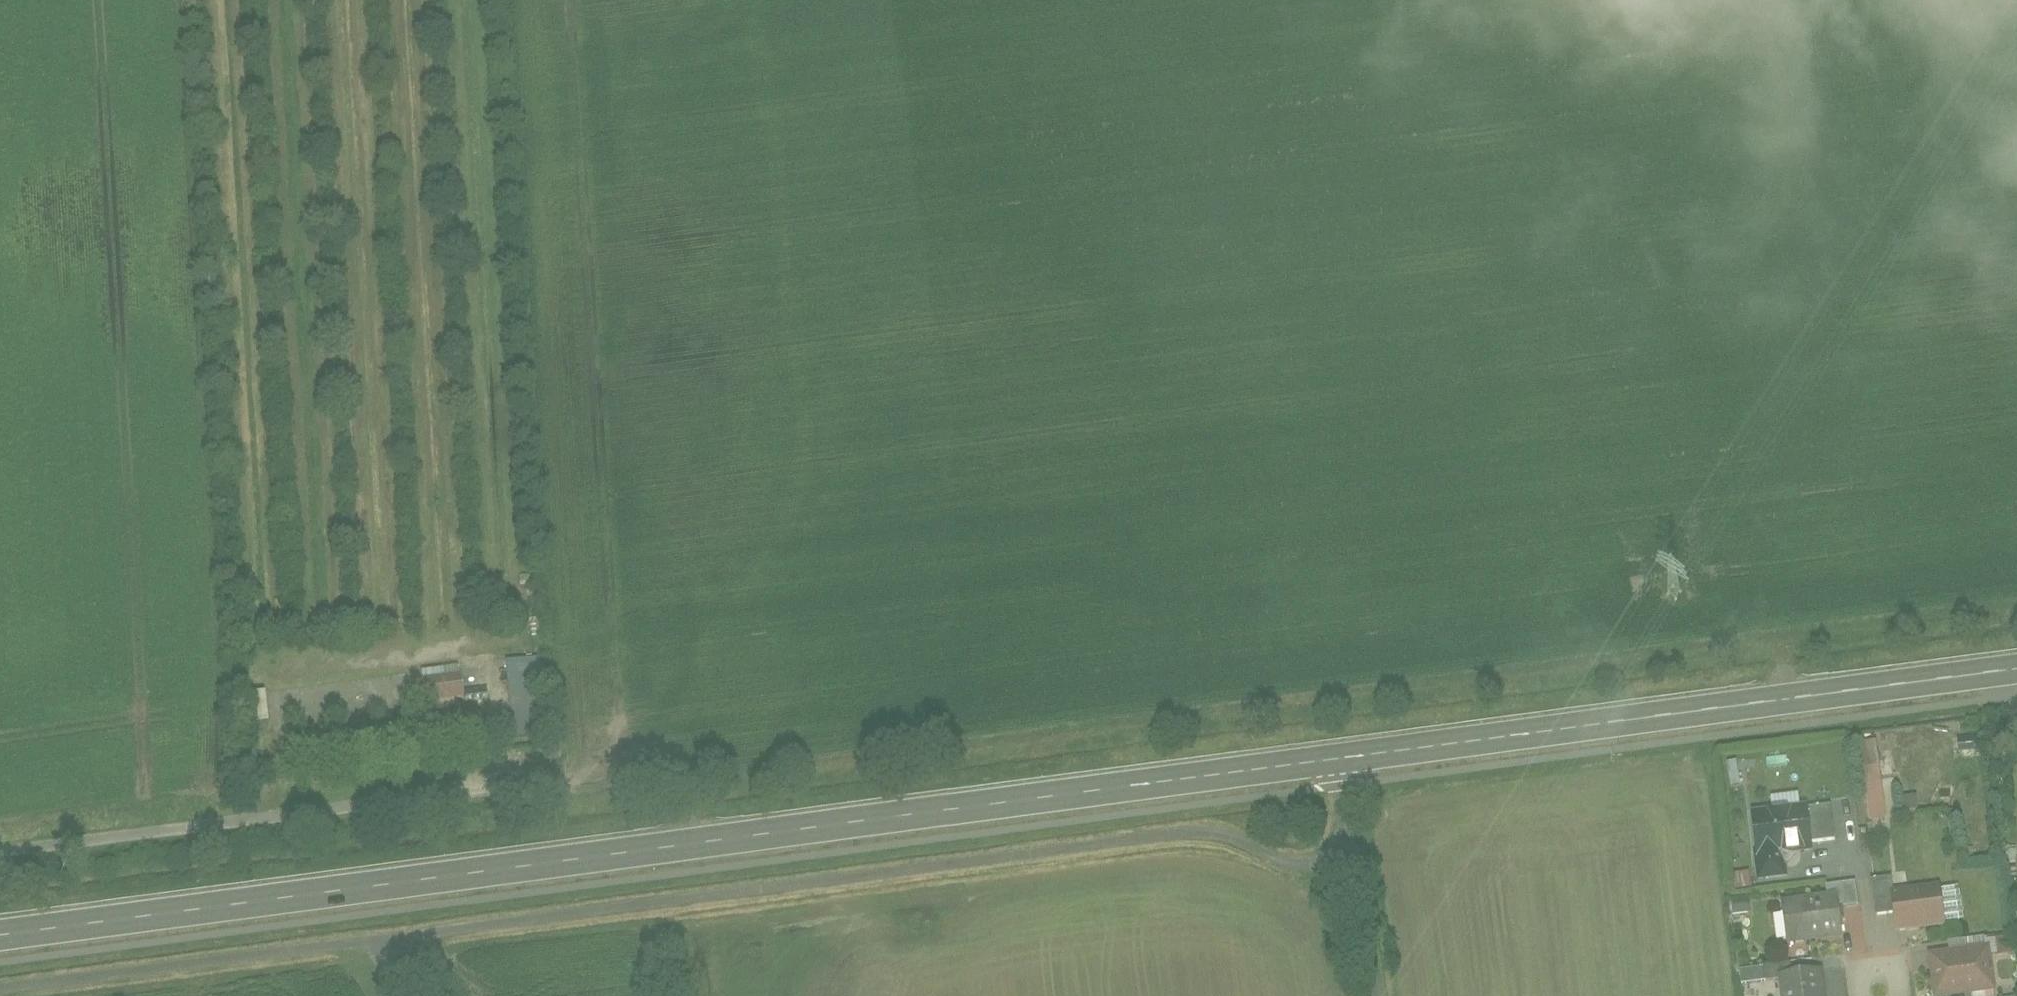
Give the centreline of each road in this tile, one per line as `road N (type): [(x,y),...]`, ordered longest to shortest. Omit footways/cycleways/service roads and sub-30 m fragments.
road 1 (primary): [(2016,674),(0,939)]

